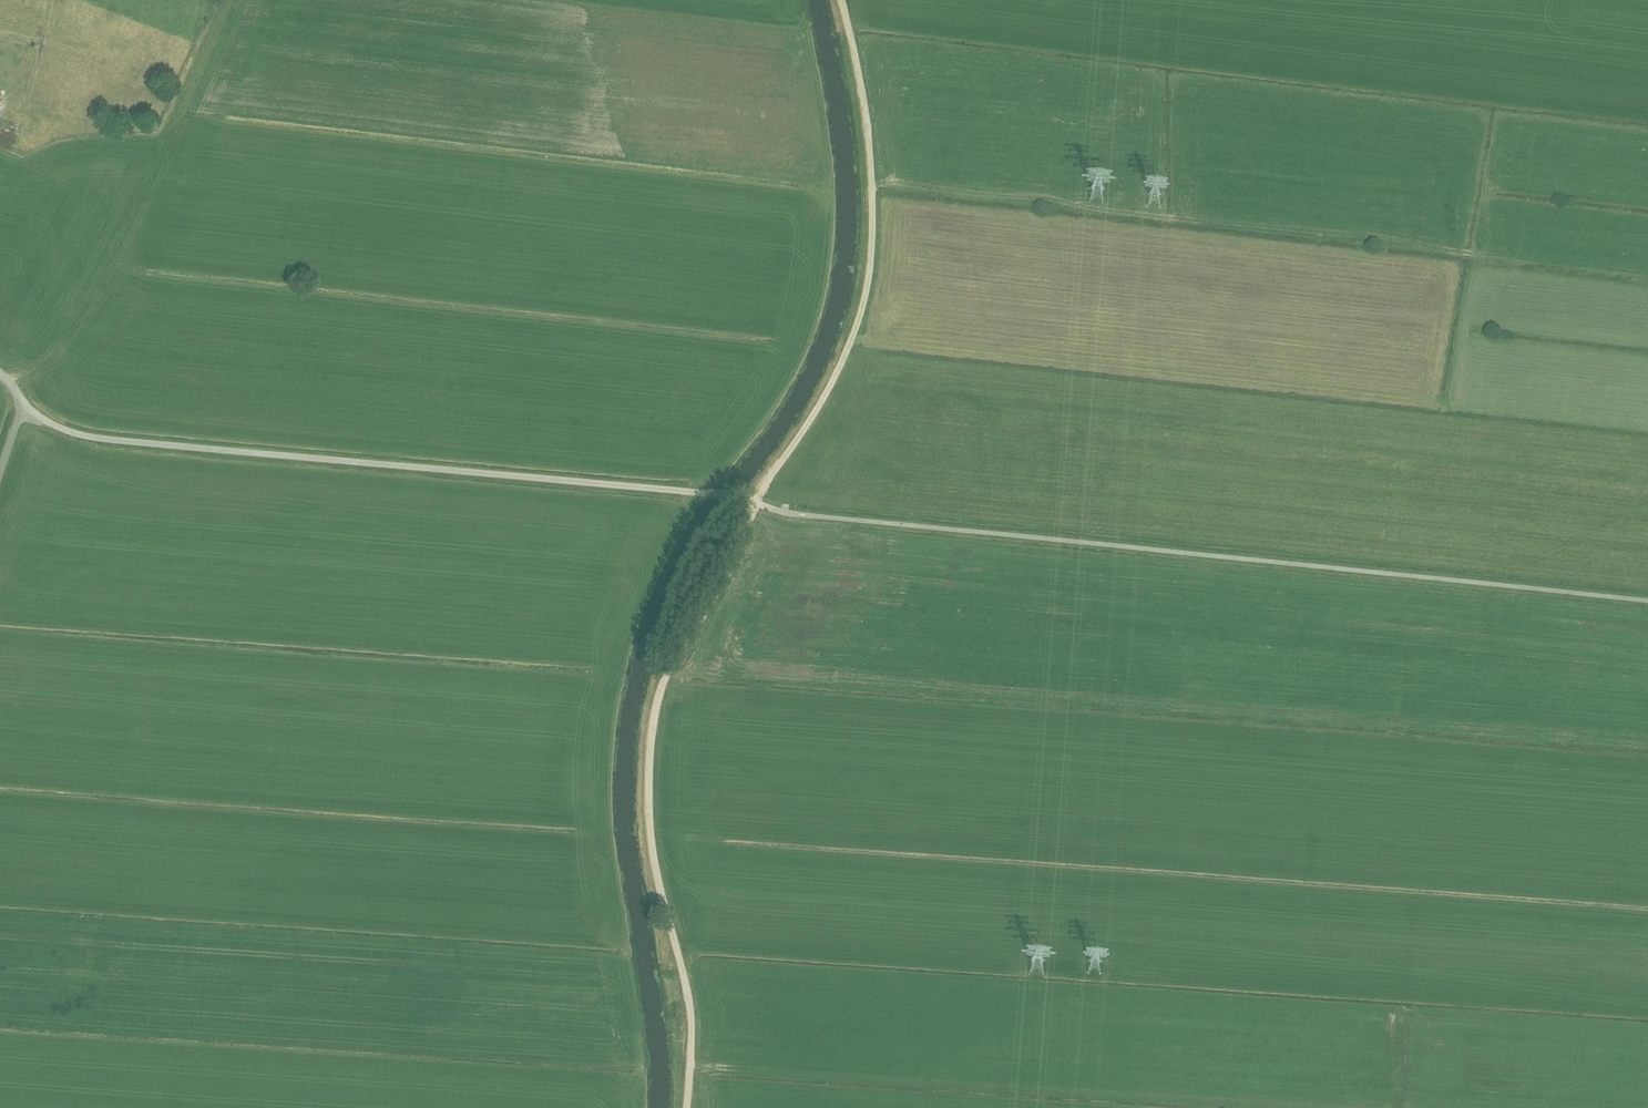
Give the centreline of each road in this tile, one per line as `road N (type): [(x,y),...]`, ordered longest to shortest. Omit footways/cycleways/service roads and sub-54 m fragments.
road 1 (track): [(837,0),(856,75),(871,211),(869,278),(851,340),(810,424),(756,496),(719,587),(664,679),(654,717),(650,830),(689,995),(687,1107)]
road 2 (unclassified): [(24,409),(64,432),(100,440),(734,495),(802,515)]

